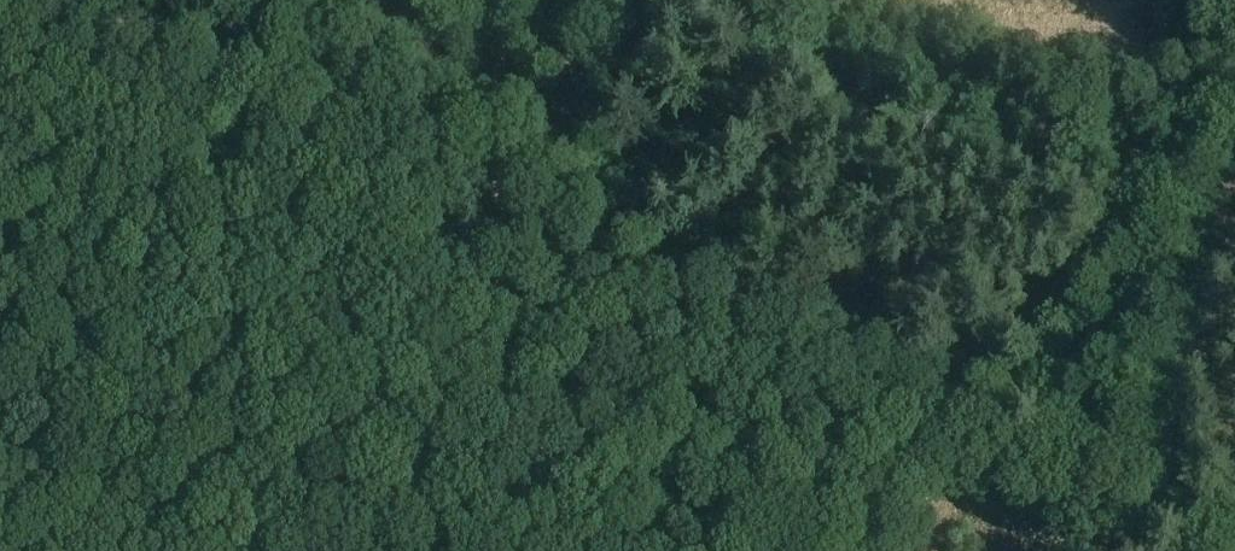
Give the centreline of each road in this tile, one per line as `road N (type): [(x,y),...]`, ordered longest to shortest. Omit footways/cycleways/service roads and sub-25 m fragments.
road 1 (track): [(363,550),(523,206),(1147,477)]
road 2 (track): [(56,0),(523,206)]
road 3 (track): [(1234,549),(1147,477),(1234,174)]

